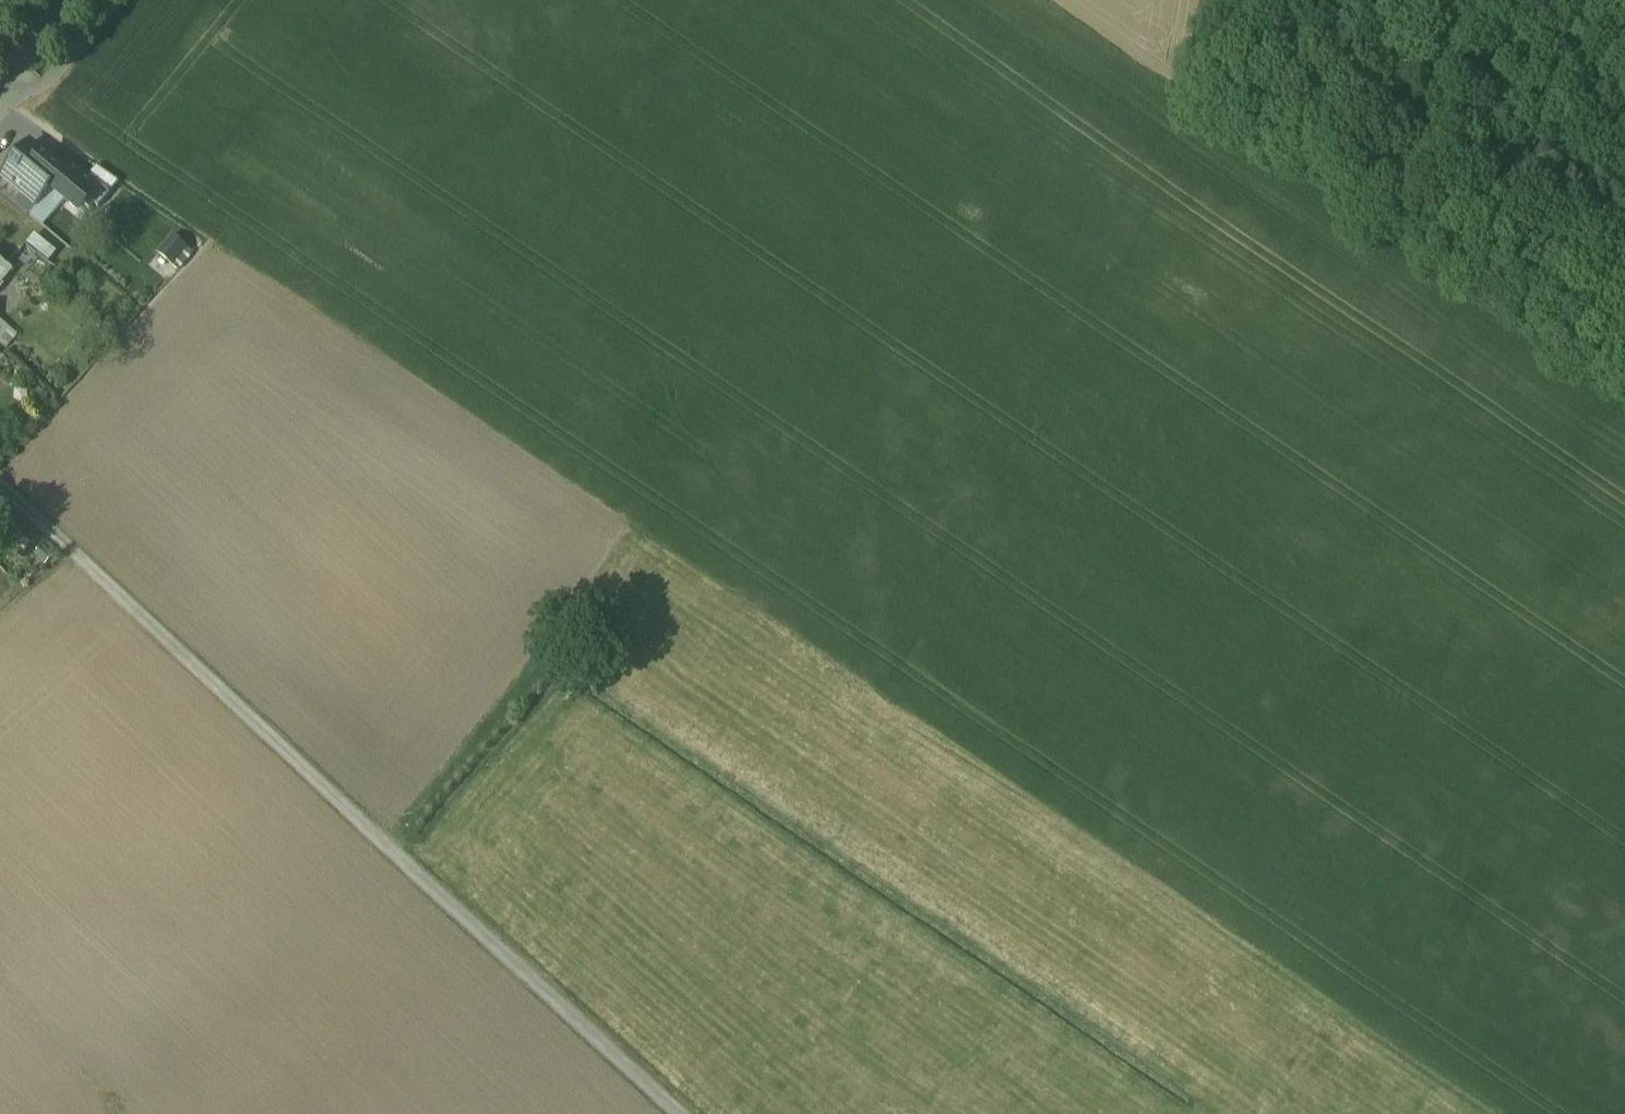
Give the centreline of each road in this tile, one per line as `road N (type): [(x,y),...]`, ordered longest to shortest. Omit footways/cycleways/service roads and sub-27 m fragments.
road 1 (track): [(693,1113),(0,484)]

